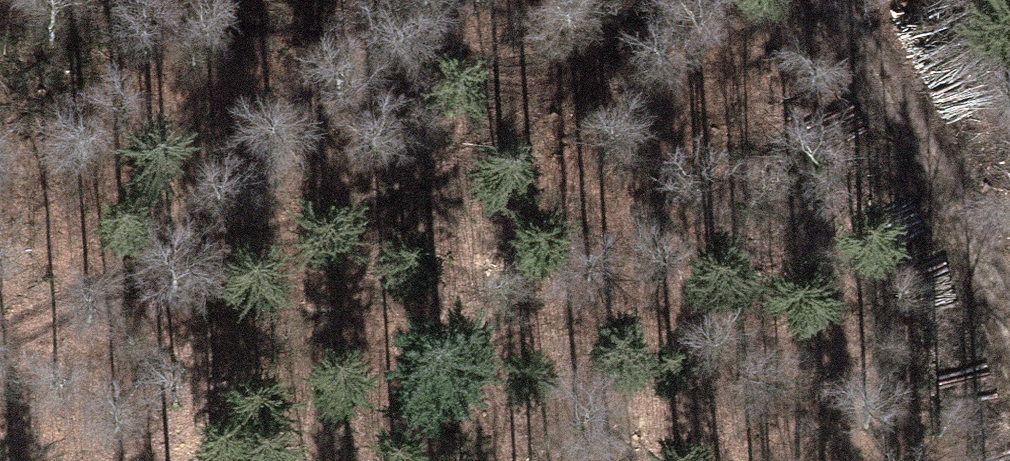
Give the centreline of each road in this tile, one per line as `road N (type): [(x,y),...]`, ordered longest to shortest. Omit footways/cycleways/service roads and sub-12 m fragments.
road 1 (track): [(0,378),(418,175),(645,0)]
road 2 (track): [(818,0),(901,108),(1009,340)]
road 3 (track): [(450,460),(366,348),(418,175)]

